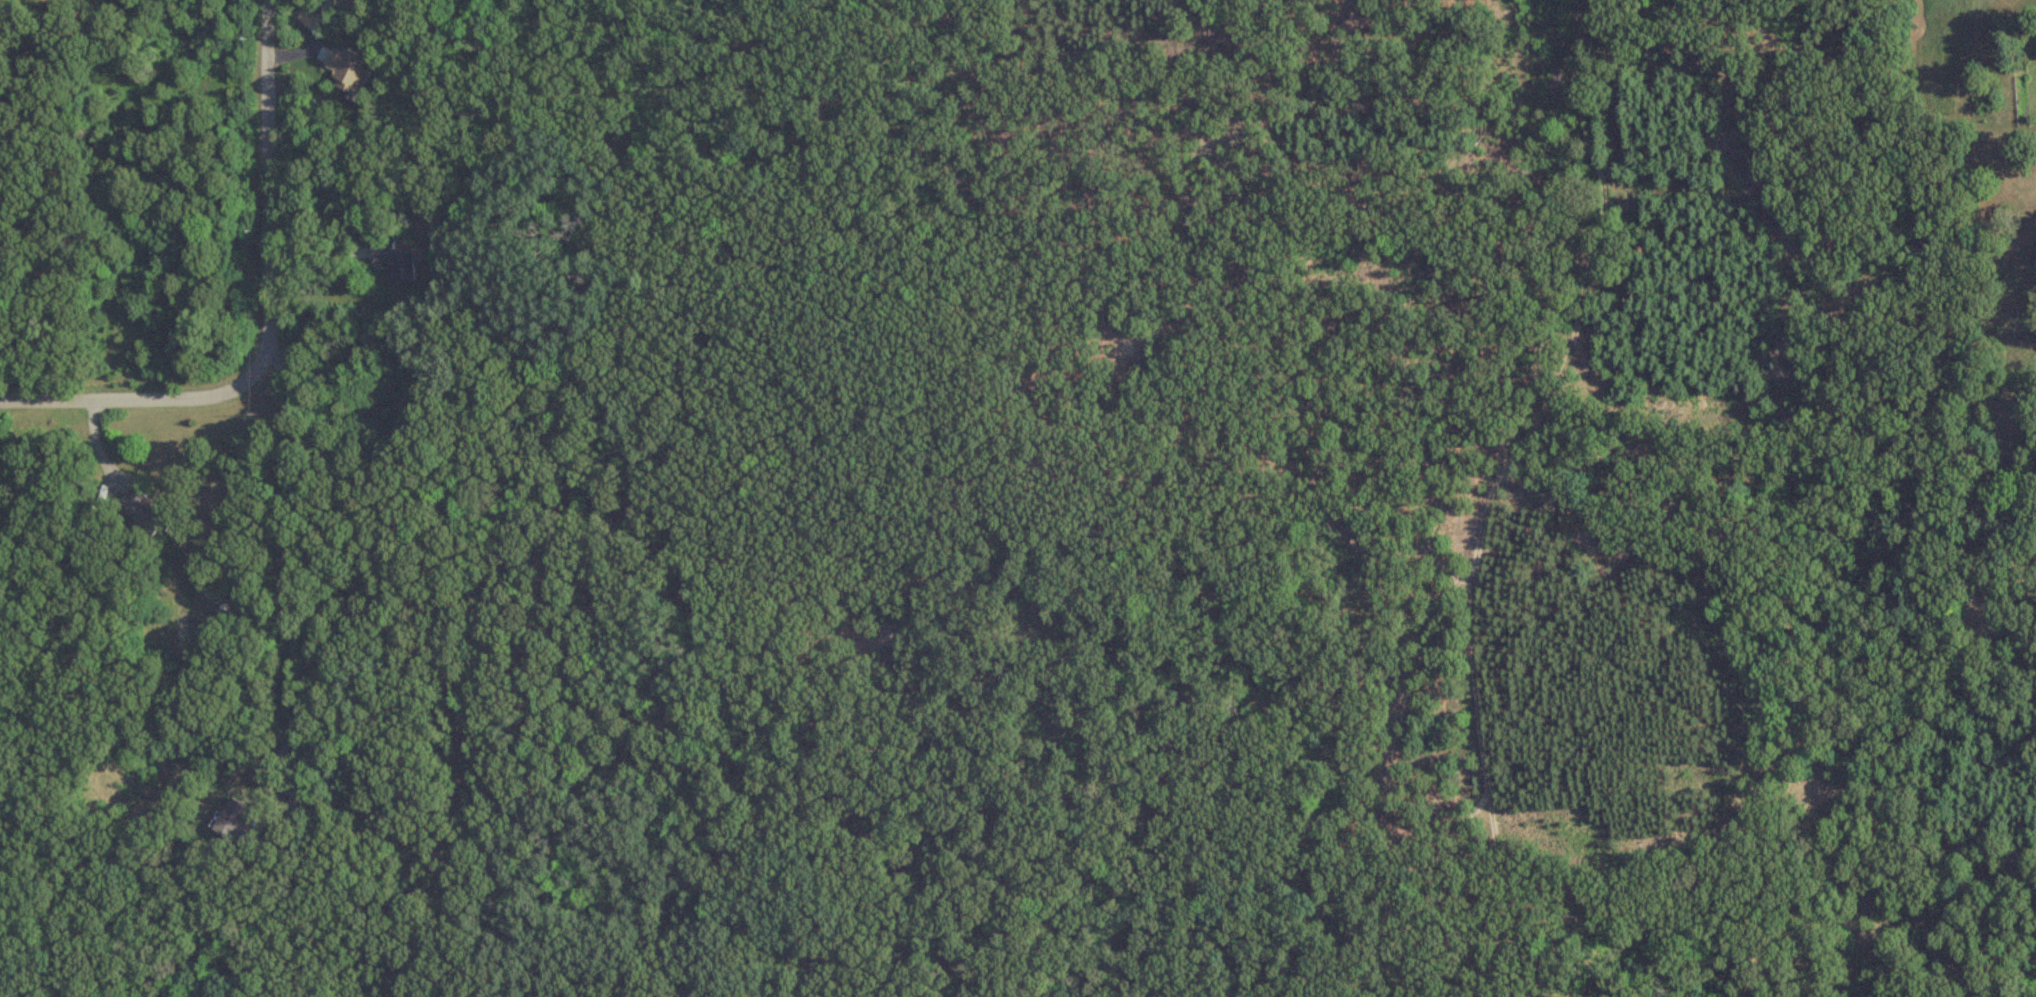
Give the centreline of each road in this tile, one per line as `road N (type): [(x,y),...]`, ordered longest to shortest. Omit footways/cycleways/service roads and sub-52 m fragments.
road 1 (residential): [(0,401),(185,398),(235,387),(260,362),(268,329),(271,0)]

